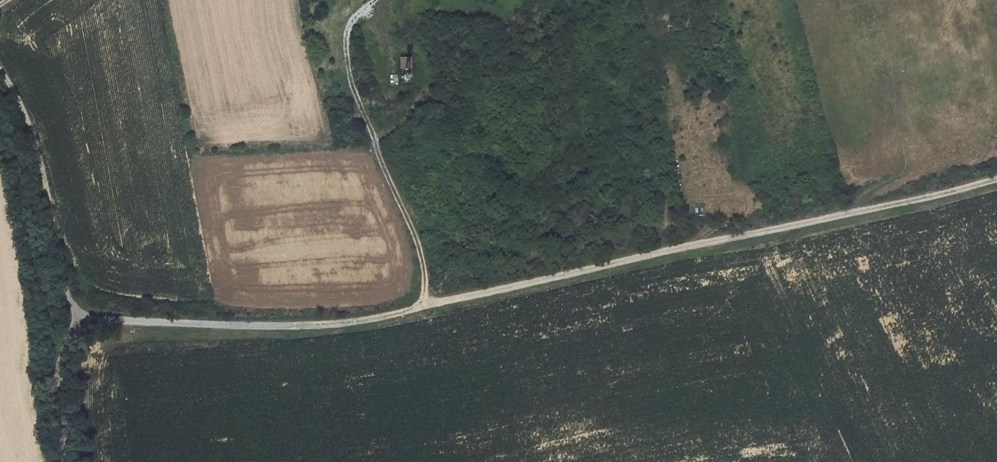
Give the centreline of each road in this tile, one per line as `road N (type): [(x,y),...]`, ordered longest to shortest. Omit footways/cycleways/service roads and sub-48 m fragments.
road 1 (track): [(78,318),(280,328),(358,323),(996,180)]
road 2 (track): [(418,308),(425,280),(419,248),(345,44),(351,21),(375,0)]
road 3 (unclassified): [(52,227),(78,318),(58,365),(65,461)]
road 4 (track): [(0,71),(23,111),(52,227)]

